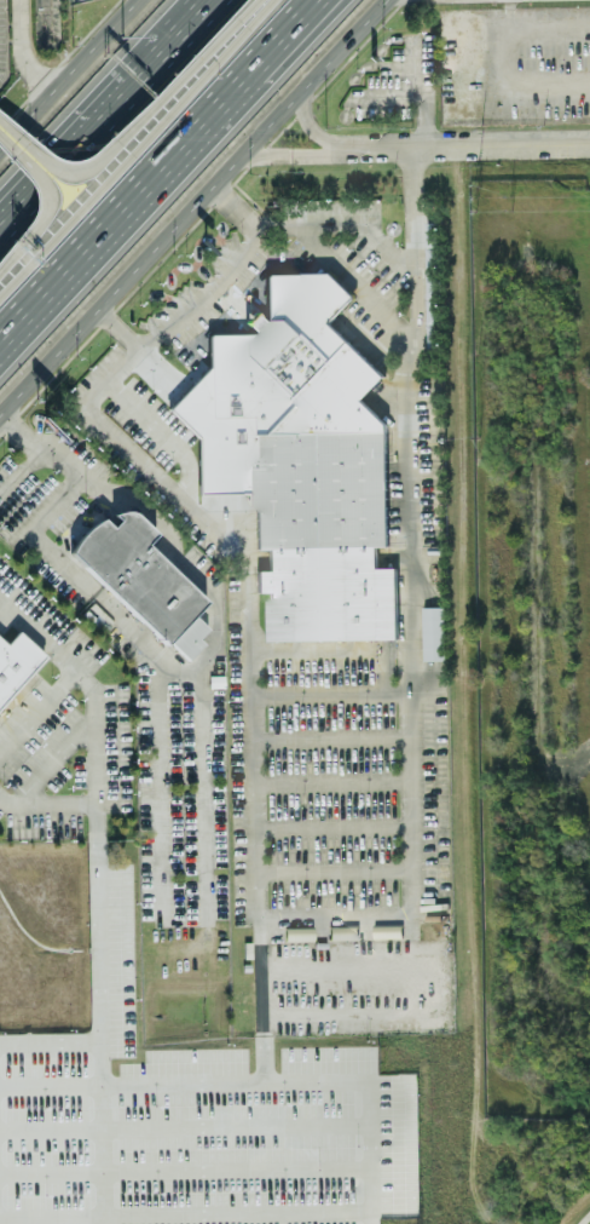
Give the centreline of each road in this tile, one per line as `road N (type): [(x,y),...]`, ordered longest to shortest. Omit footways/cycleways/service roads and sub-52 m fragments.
road 1 (primary): [(0,418),(387,0)]
road 2 (motorway): [(265,0),(0,292)]
road 3 (motorway): [(0,349),(254,76)]
road 4 (motorway): [(253,0),(76,171),(48,165),(0,119)]
road 5 (motorway): [(207,0),(0,224)]
road 6 (residential): [(589,144),(341,149)]
road 7 (motorway): [(0,137),(44,191),(37,222),(0,267)]
road 8 (primary): [(139,0),(56,92)]

